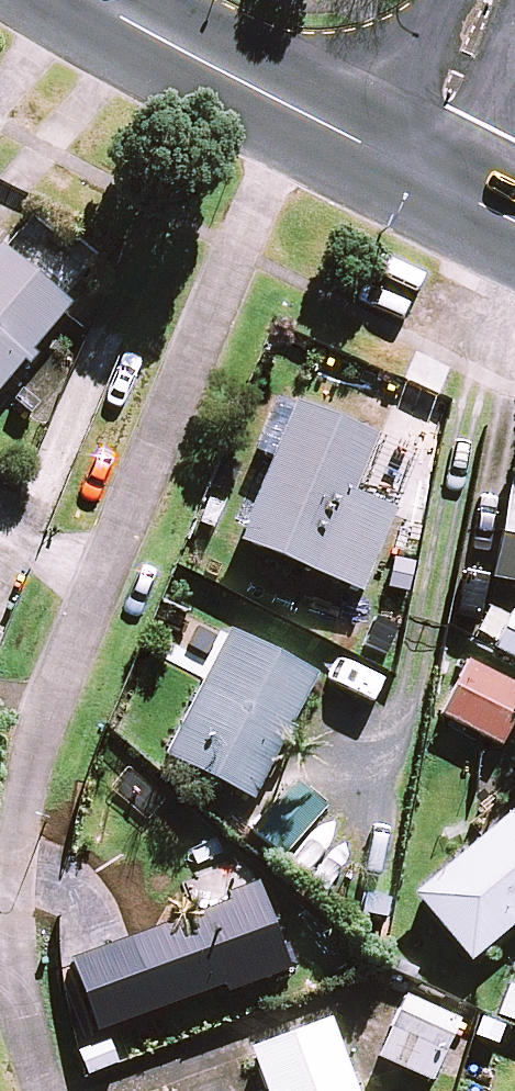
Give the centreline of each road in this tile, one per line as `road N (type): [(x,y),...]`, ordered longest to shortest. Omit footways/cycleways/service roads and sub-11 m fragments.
road 1 (residential): [(287,105),(49,734),(5,926)]
road 2 (tertiary): [(287,105),(103,0)]
road 3 (residential): [(415,171),(492,0)]
road 4 (residential): [(5,926),(51,1090)]
road 5 (tertiary): [(415,171),(287,105)]

